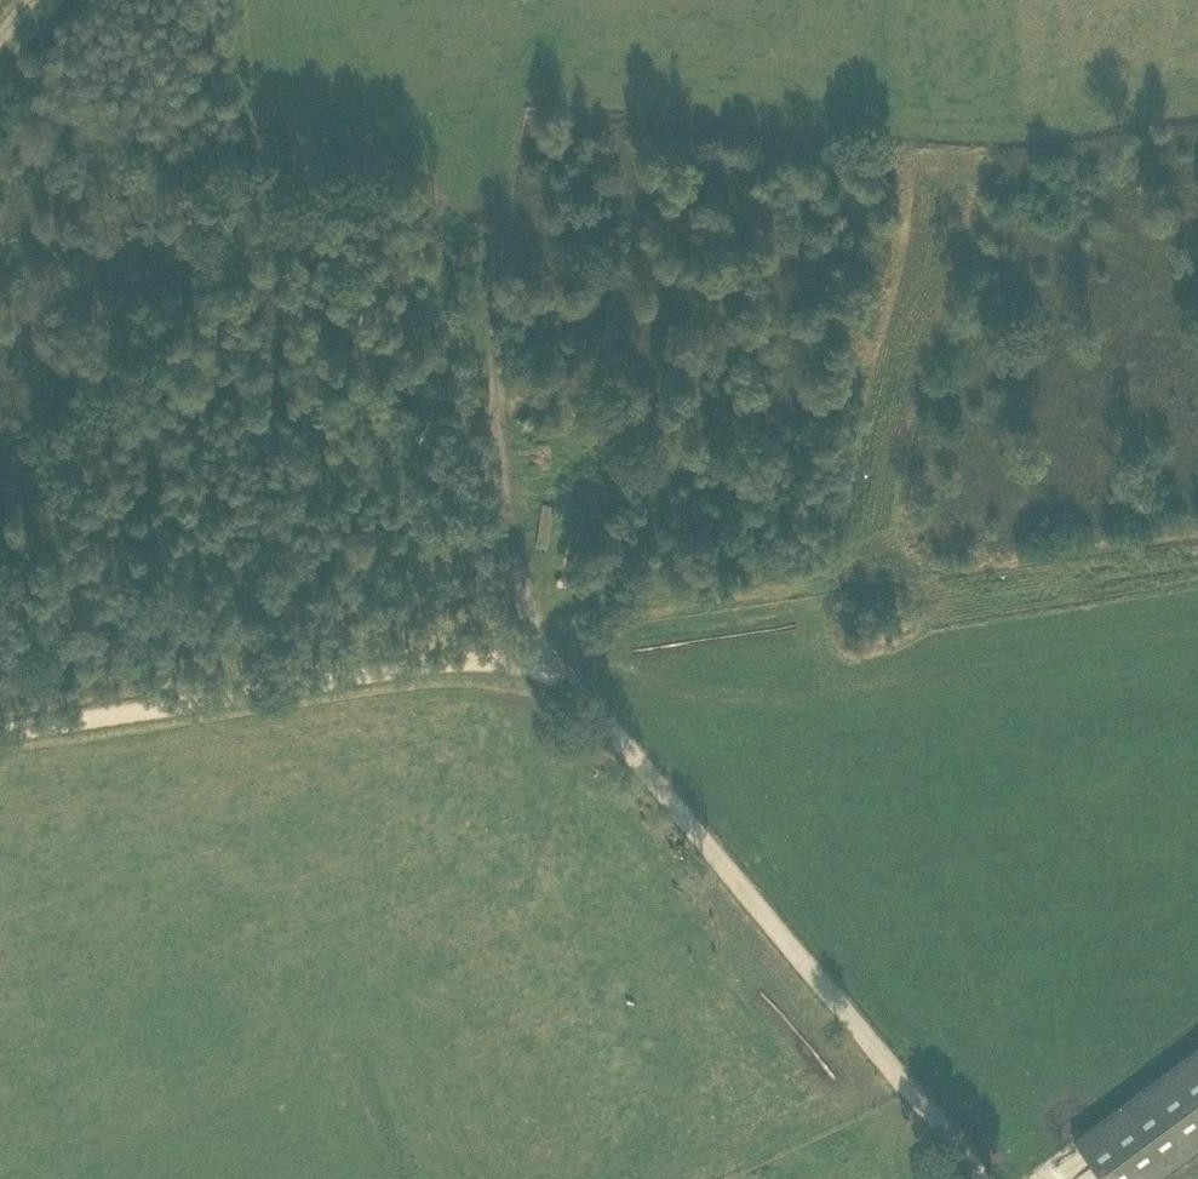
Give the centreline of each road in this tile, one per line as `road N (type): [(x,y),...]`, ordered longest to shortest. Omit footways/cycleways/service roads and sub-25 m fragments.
road 1 (track): [(992,1178),(578,683),(538,662),(447,657),(0,734)]

